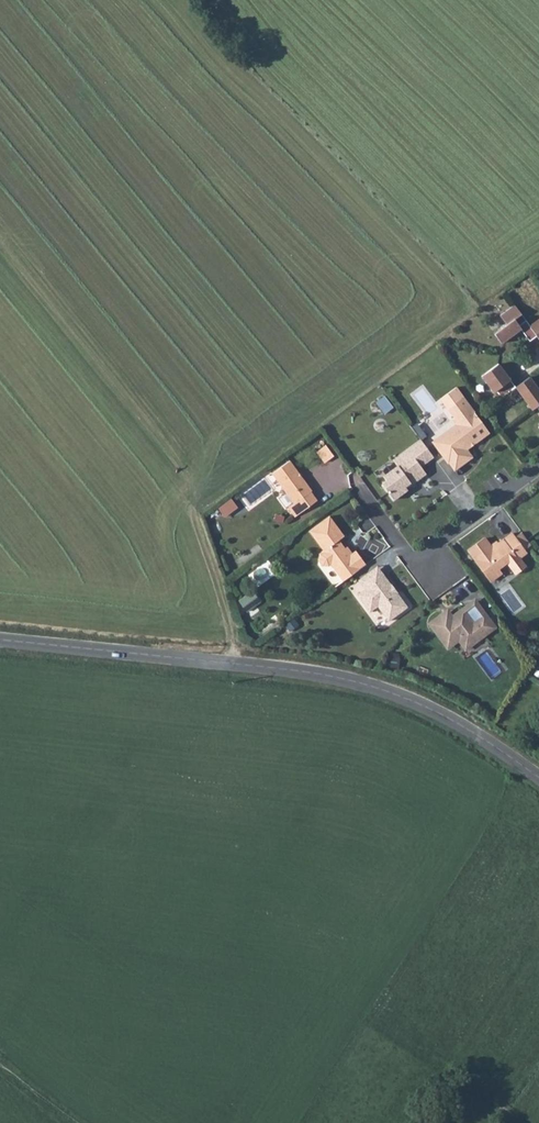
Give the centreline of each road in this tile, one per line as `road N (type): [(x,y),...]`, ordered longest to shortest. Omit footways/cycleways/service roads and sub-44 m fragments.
road 1 (tertiary): [(538,778),(451,720),(365,684),(0,640)]
road 2 (residential): [(429,554),(538,471)]

